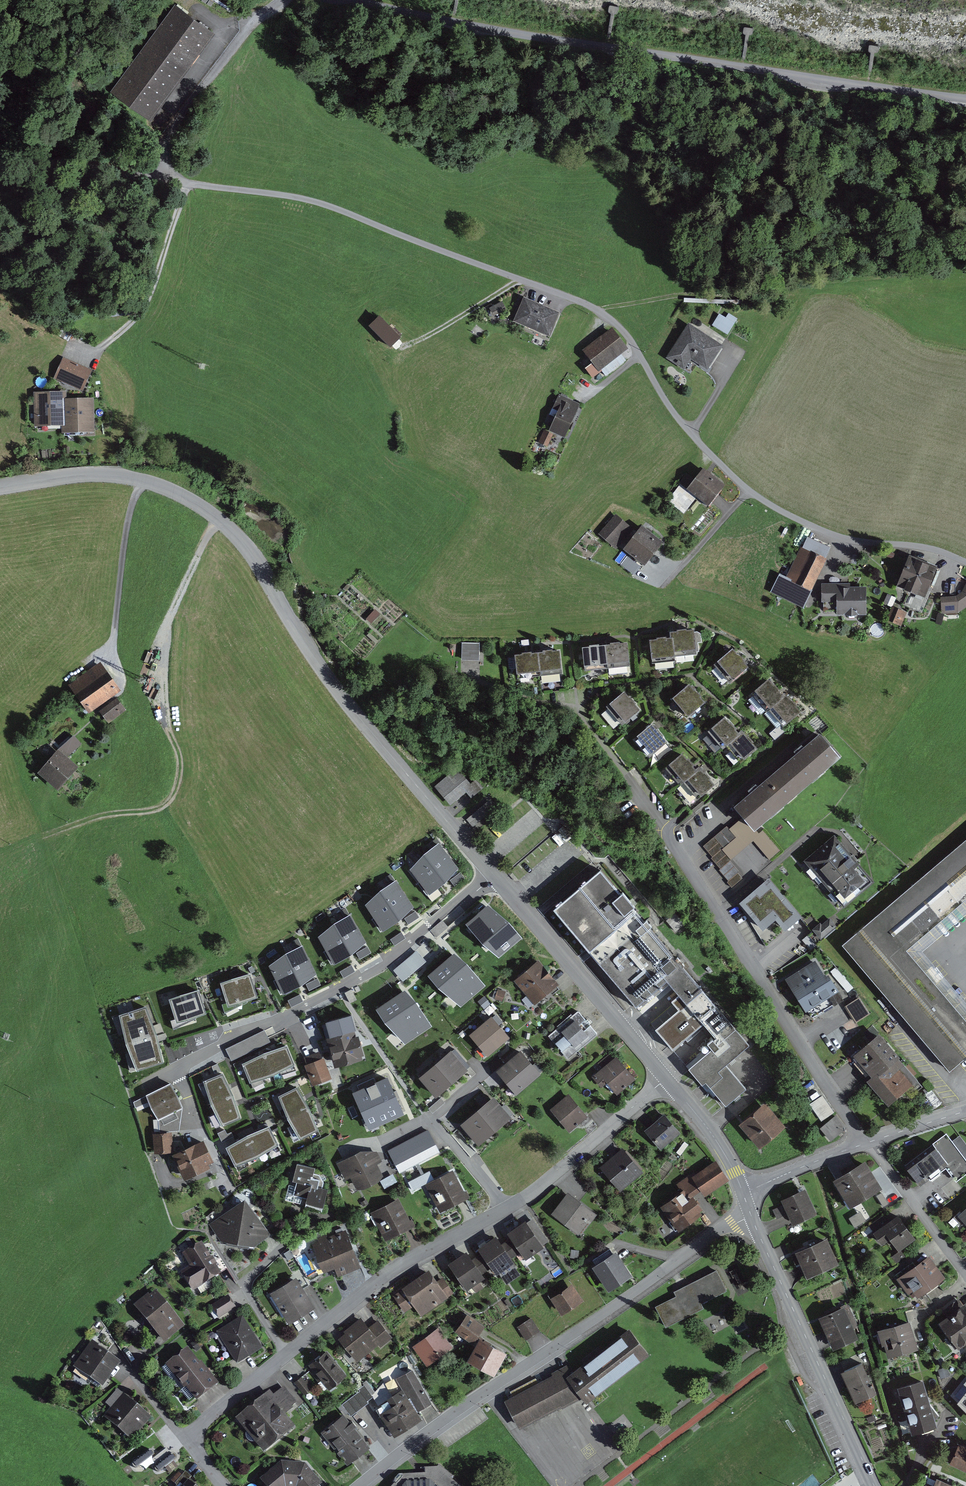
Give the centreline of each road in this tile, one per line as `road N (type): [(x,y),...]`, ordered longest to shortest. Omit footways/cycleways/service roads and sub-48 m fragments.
road 1 (unclassified): [(965,562),(912,545),(835,537),(779,510),(676,417),(615,322),(570,298),(305,205),(164,186)]
road 2 (residential): [(492,872),(343,699),(220,518),(171,489),(122,475),(0,487)]
road 3 (unclassified): [(965,103),(689,67),(340,0)]
road 4 (residential): [(864,1144),(573,703)]
road 5 (residential): [(751,1215),(357,1485)]
road 6 (residential): [(143,1086),(369,972),(492,872)]
road 7 (residential): [(186,1440),(394,1267),(503,1207)]
road 8 (residential): [(874,1485),(751,1215)]
road 9 (residential): [(664,1075),(492,872)]
road 10 (track): [(220,518),(168,621),(160,657),(170,732)]
road 11 (unclassified): [(282,0),(240,39),(168,144),(164,186)]
road 12 (residential): [(503,1207),(541,1186),(664,1075)]
road 13 (track): [(184,189),(142,314),(91,361)]
road 14 (residential): [(161,1190),(100,1011)]
road 15 (unclassified): [(164,186),(0,159)]
road 16 (residential): [(503,1207),(428,1118),(386,1143)]
road 17 (residential): [(965,1275),(870,1142)]
road 18 (residential): [(743,1193),(713,1135),(664,1075)]
road 19 (track): [(520,280),(403,347)]
road 20 (residential): [(743,1193),(864,1144)]

